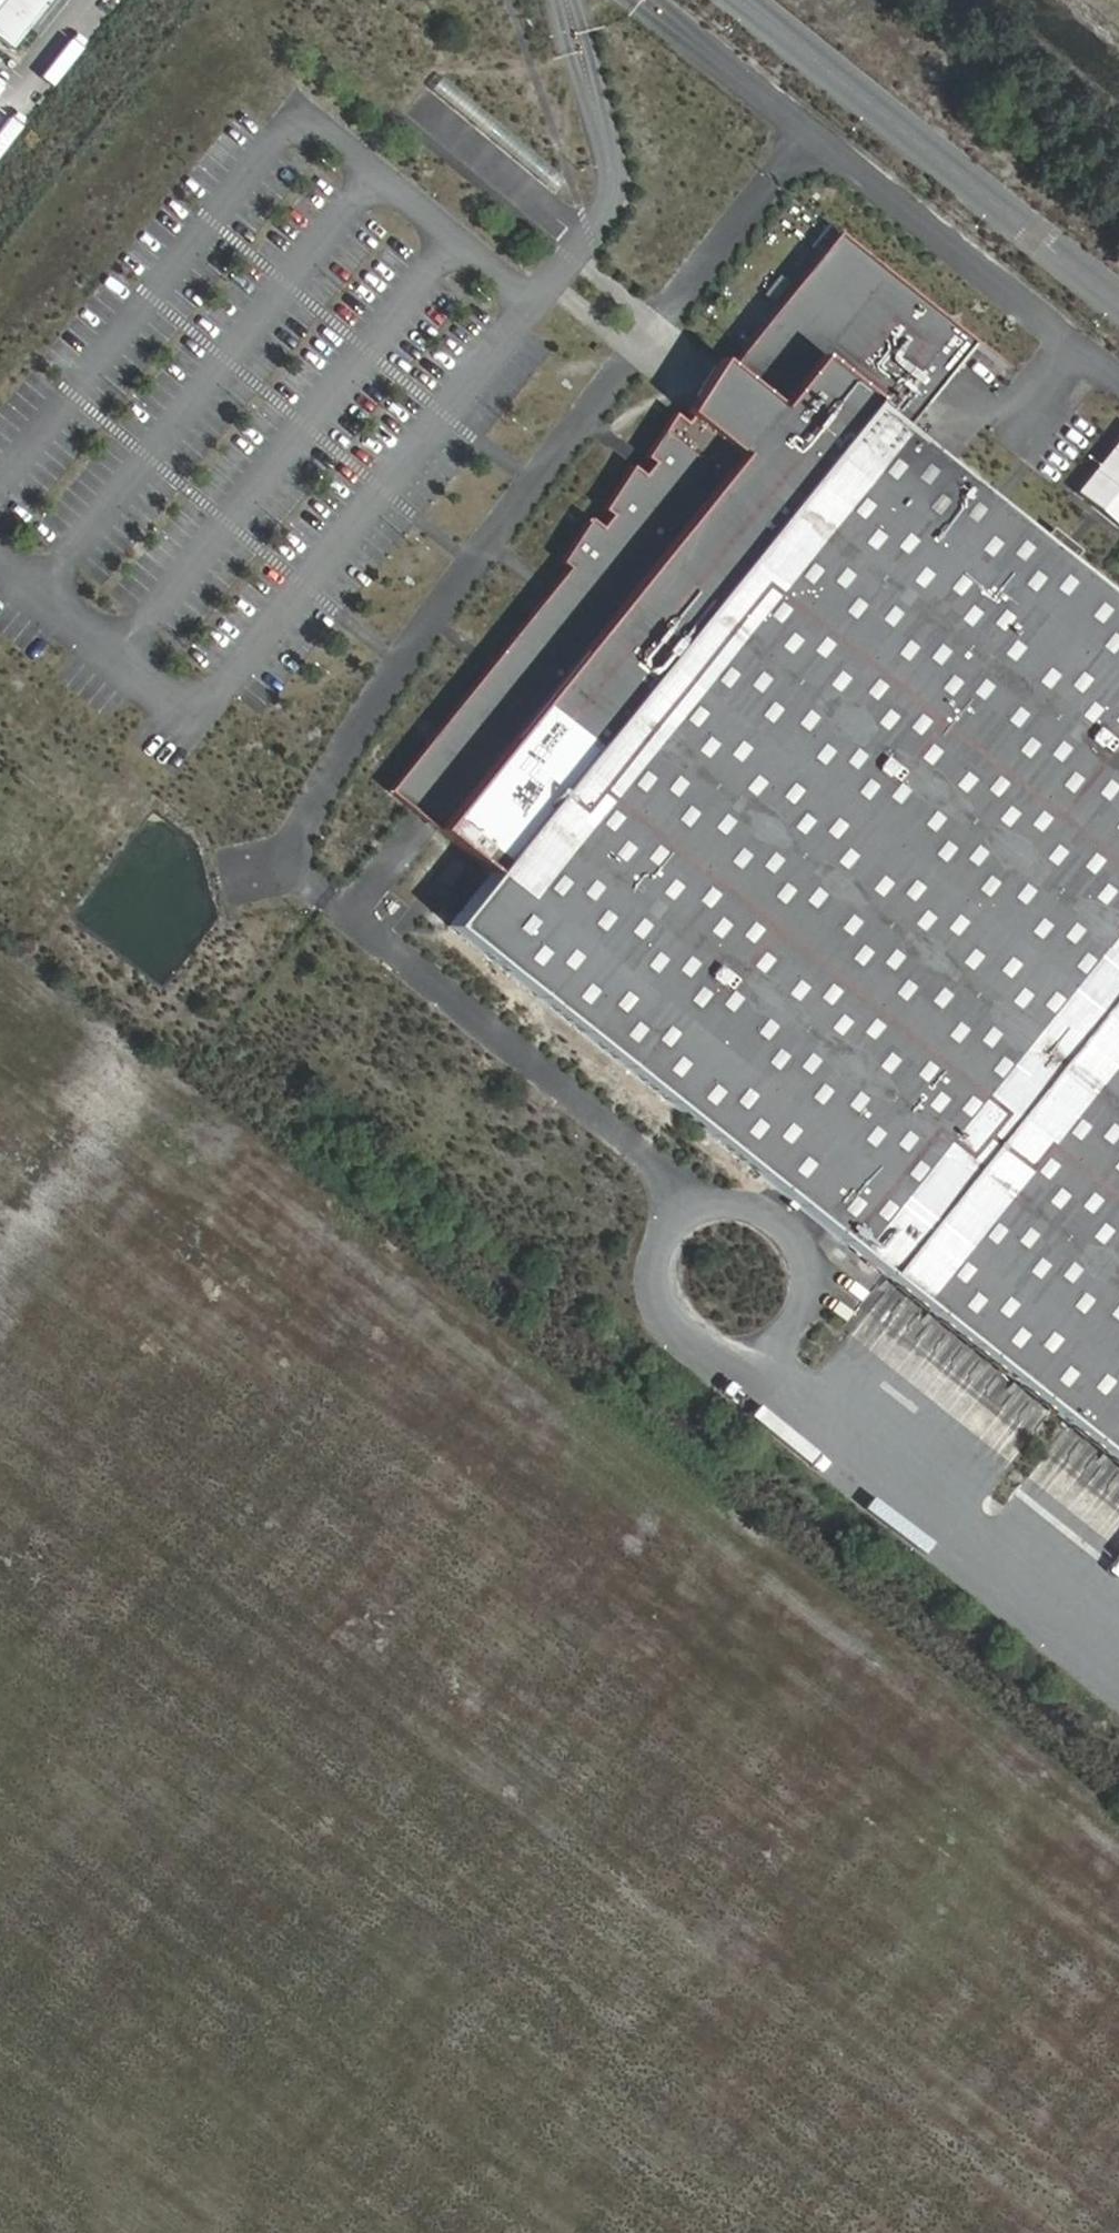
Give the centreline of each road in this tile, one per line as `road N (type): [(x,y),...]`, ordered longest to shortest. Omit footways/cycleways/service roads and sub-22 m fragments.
road 1 (track): [(0,190),(153,0)]

